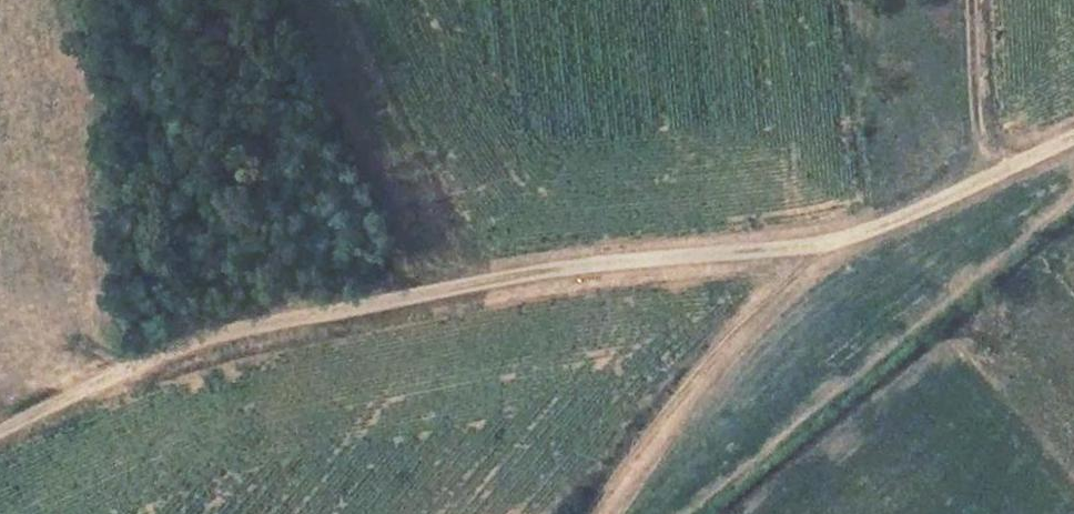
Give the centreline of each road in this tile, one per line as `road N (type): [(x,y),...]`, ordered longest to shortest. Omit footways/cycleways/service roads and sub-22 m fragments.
road 1 (track): [(0,430),(92,385),(315,316),(647,259),(839,244),(1073,130)]
road 2 (track): [(577,513),(777,291),(839,244)]
road 3 (track): [(194,0),(257,334)]
road 4 (track): [(990,172),(973,0)]

